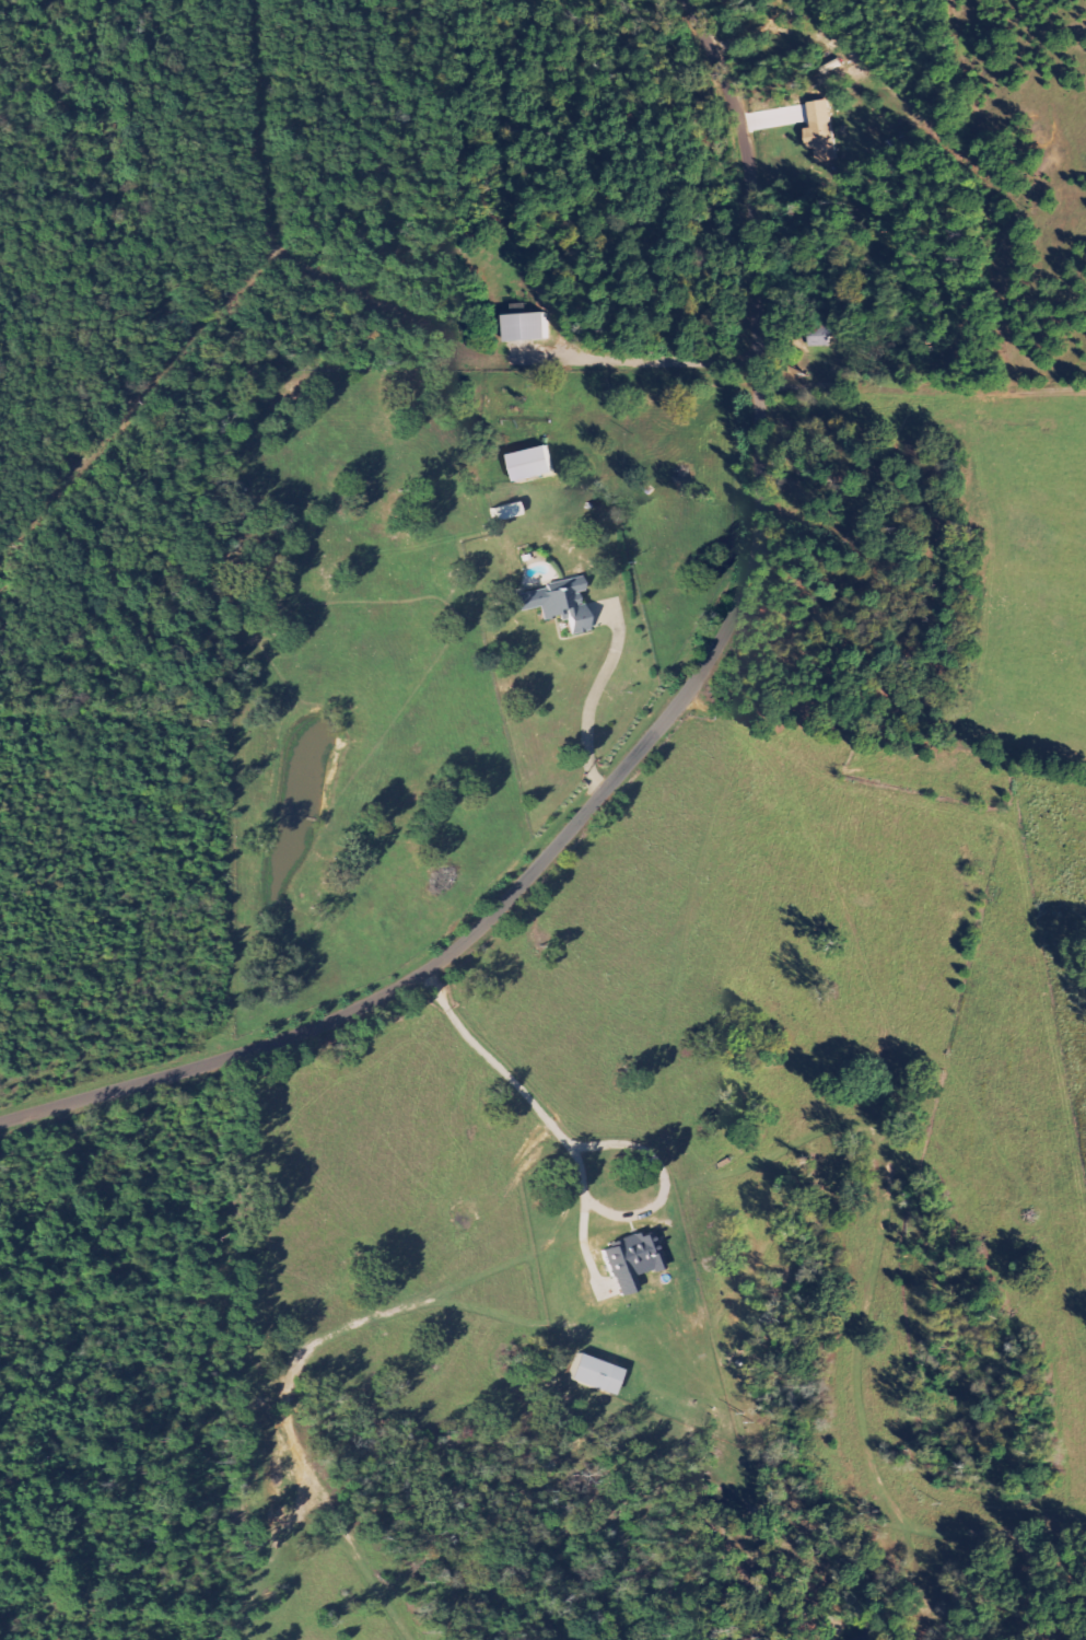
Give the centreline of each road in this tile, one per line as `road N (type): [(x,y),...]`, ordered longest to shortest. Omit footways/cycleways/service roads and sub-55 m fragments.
road 1 (residential): [(0,1122),(255,1043),(427,969),(527,881),(699,674),(752,555),(757,382),(743,162),(723,89),(684,0)]

